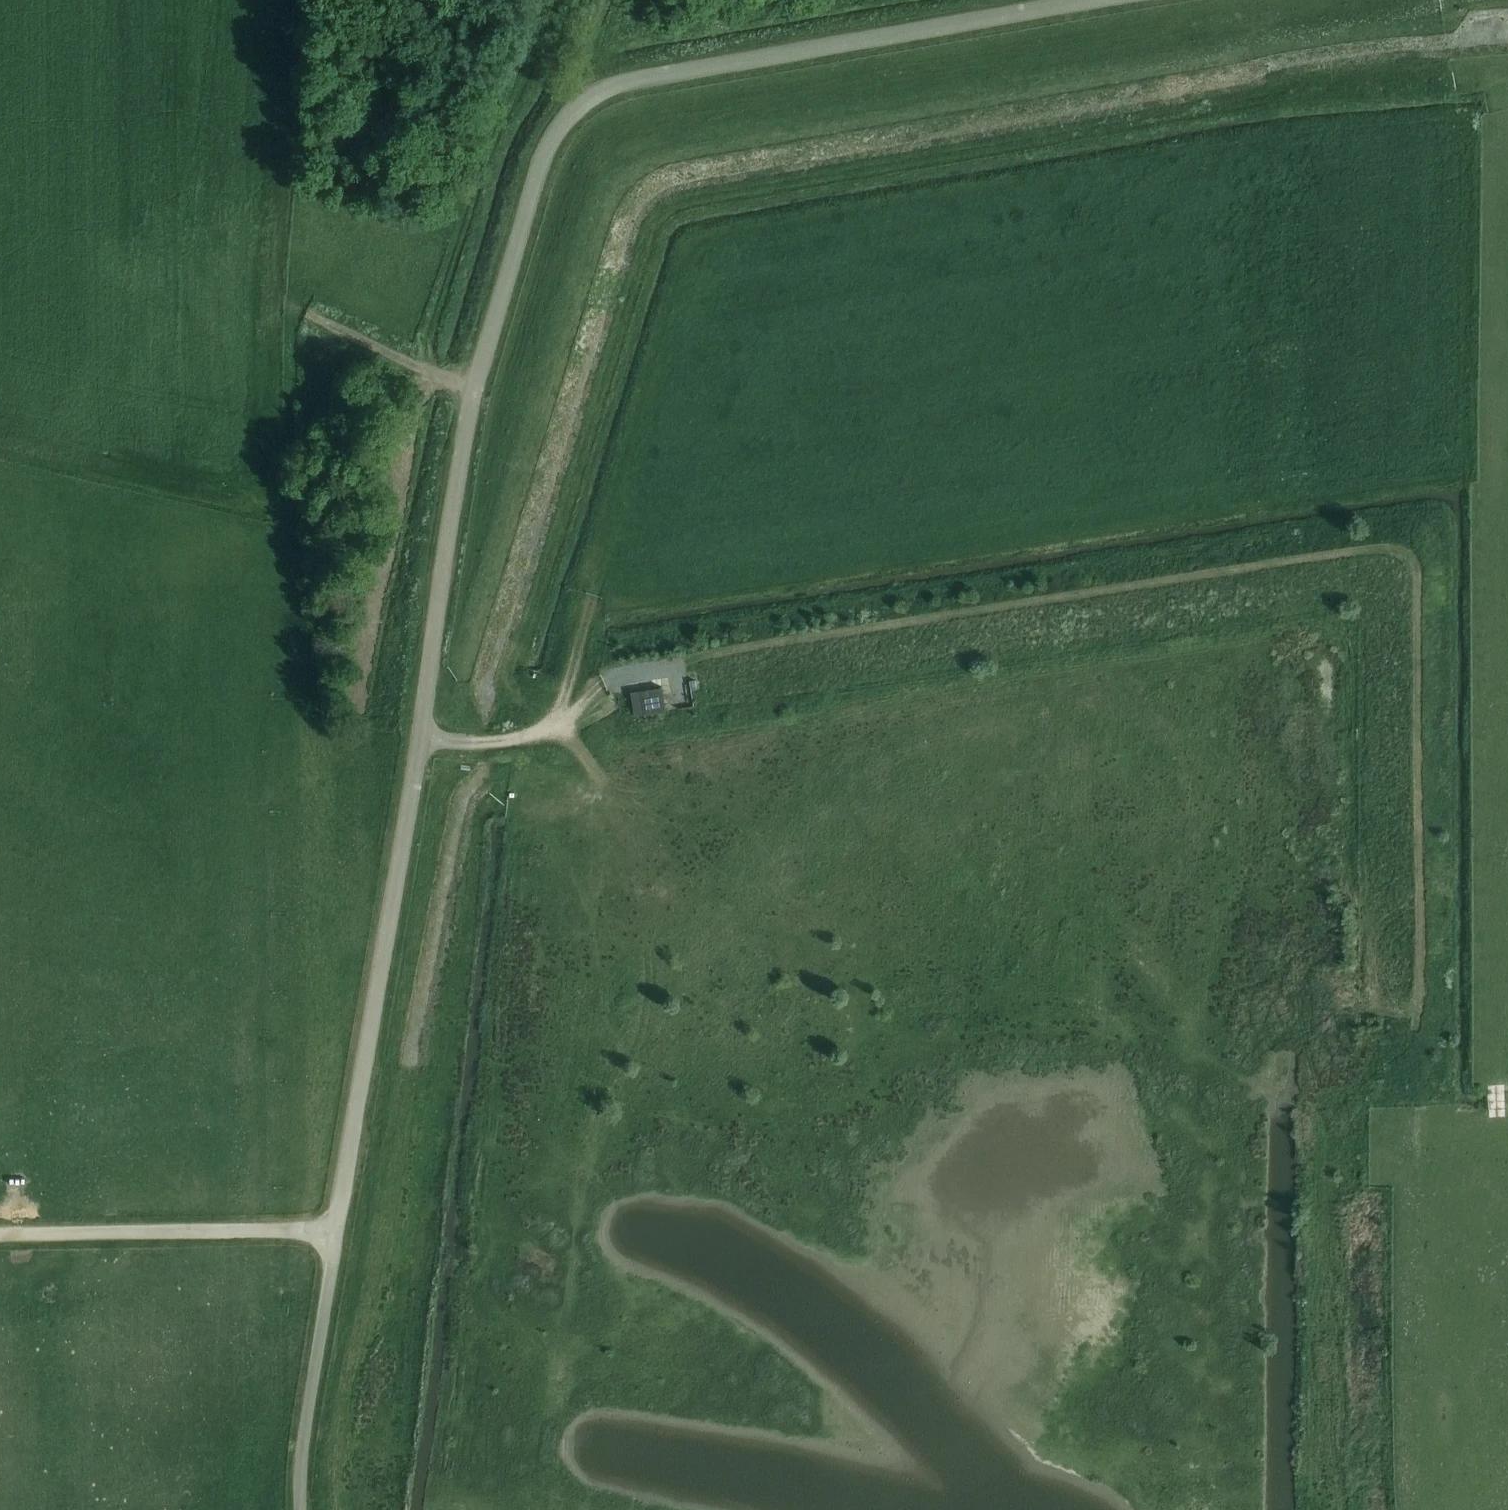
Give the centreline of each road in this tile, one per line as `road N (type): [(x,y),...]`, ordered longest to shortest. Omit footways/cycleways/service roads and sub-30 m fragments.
road 1 (unclassified): [(300,1509),(336,1228),(466,428),(552,137),(578,104),(621,83),(1085,0)]
road 2 (track): [(336,1228),(0,1233)]

